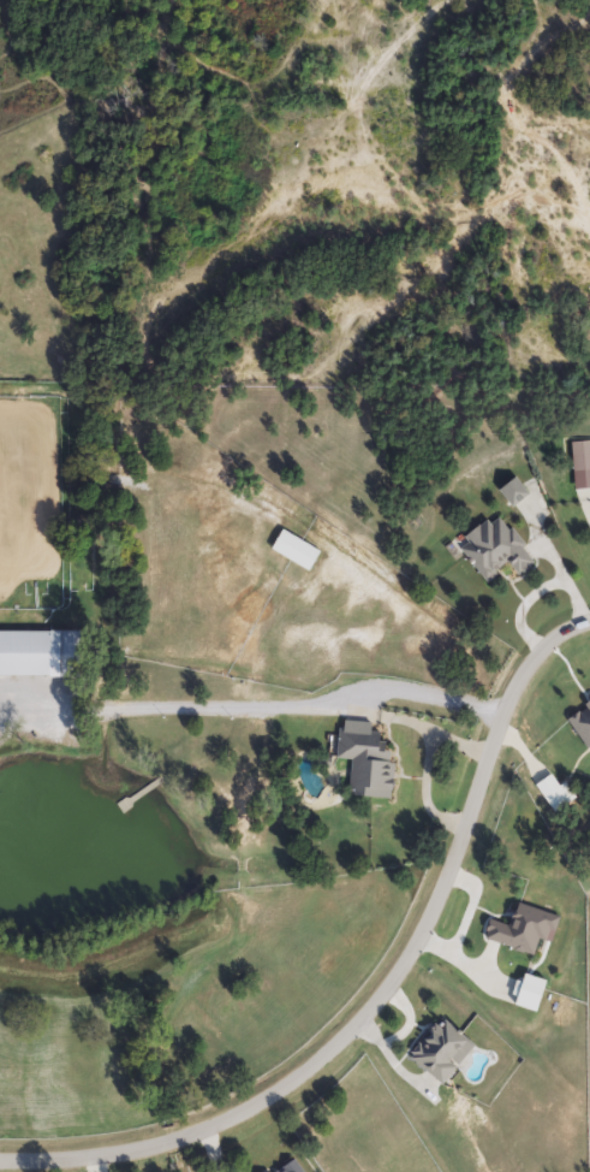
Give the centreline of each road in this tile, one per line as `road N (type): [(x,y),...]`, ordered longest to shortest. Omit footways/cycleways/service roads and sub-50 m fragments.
road 1 (residential): [(0,1161),(113,1154),(215,1126),(322,1061),(403,970),(428,925),(519,683),(564,633),(589,624)]

